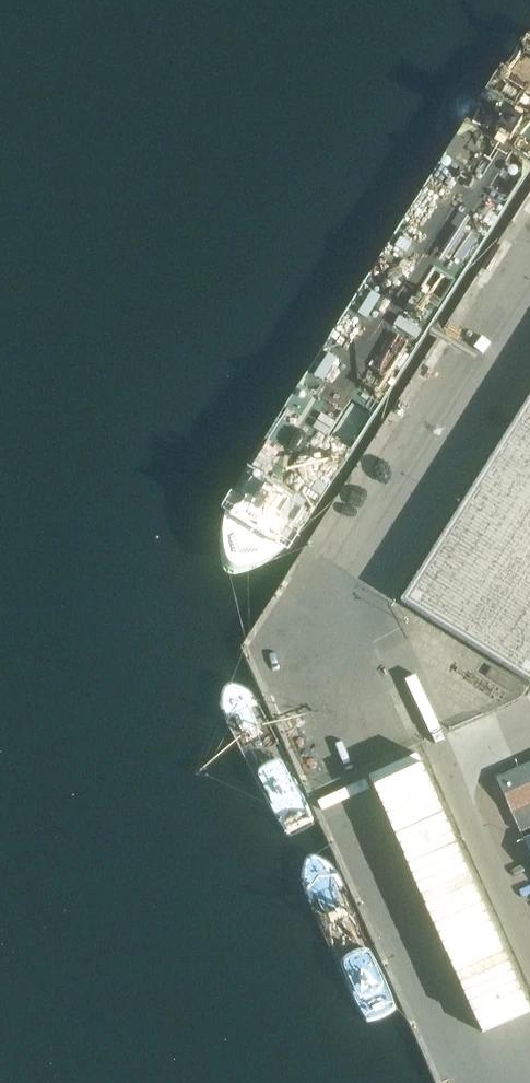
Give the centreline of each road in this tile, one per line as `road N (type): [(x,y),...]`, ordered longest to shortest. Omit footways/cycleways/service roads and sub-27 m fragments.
road 1 (unclassified): [(529,729),(443,763),(529,958)]

